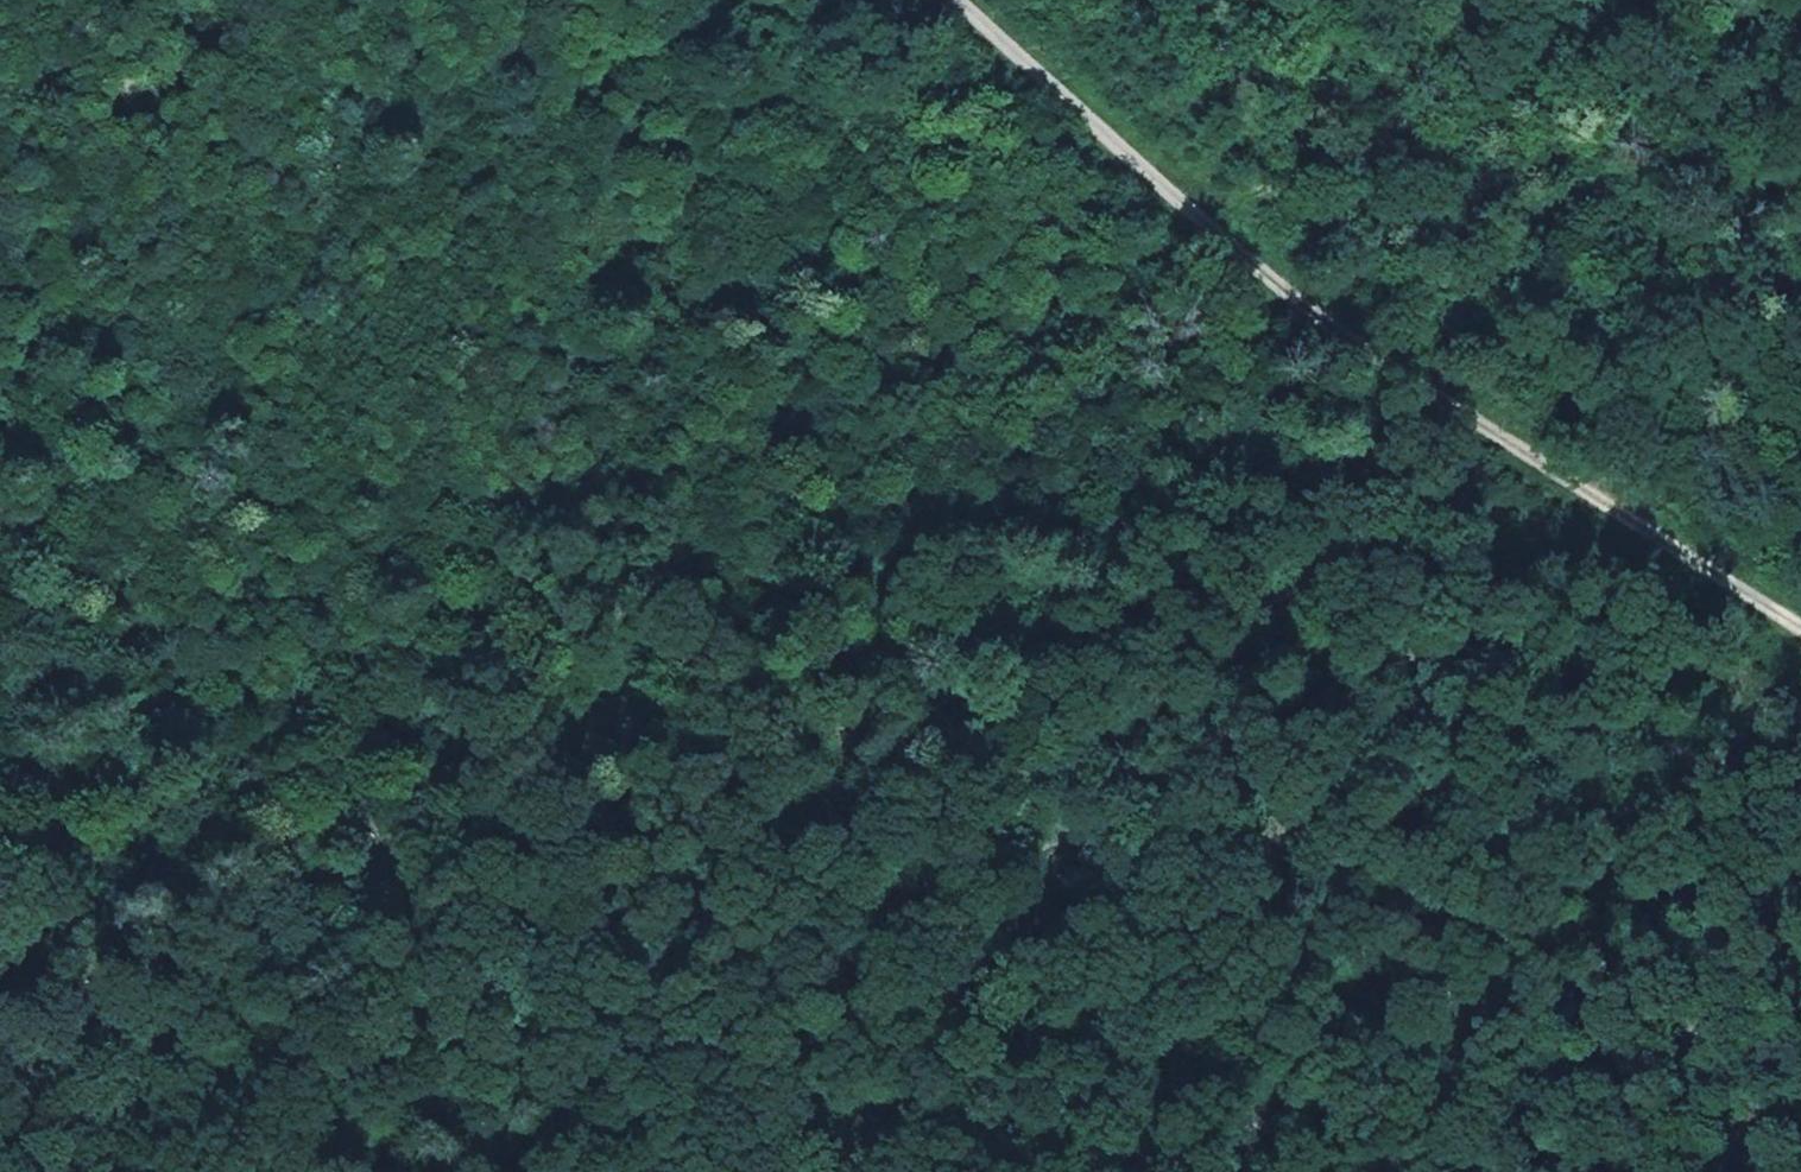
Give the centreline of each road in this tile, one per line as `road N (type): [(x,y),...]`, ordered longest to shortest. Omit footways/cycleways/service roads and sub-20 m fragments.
road 1 (track): [(1800,617),(1135,168),(952,0)]
road 2 (track): [(1547,1171),(1800,763)]

